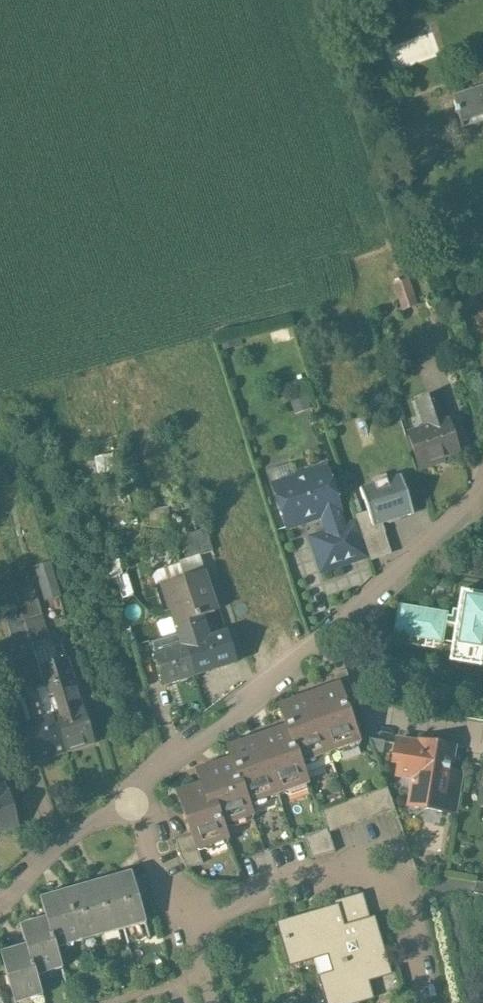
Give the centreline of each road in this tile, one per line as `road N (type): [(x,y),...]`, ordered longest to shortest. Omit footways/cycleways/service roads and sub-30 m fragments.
road 1 (residential): [(135,785),(395,577),(482,488)]
road 2 (residential): [(428,1002),(399,885),(366,862),(178,918)]
road 3 (residential): [(0,900),(54,843),(135,785)]
road 4 (residential): [(135,785),(178,918)]

